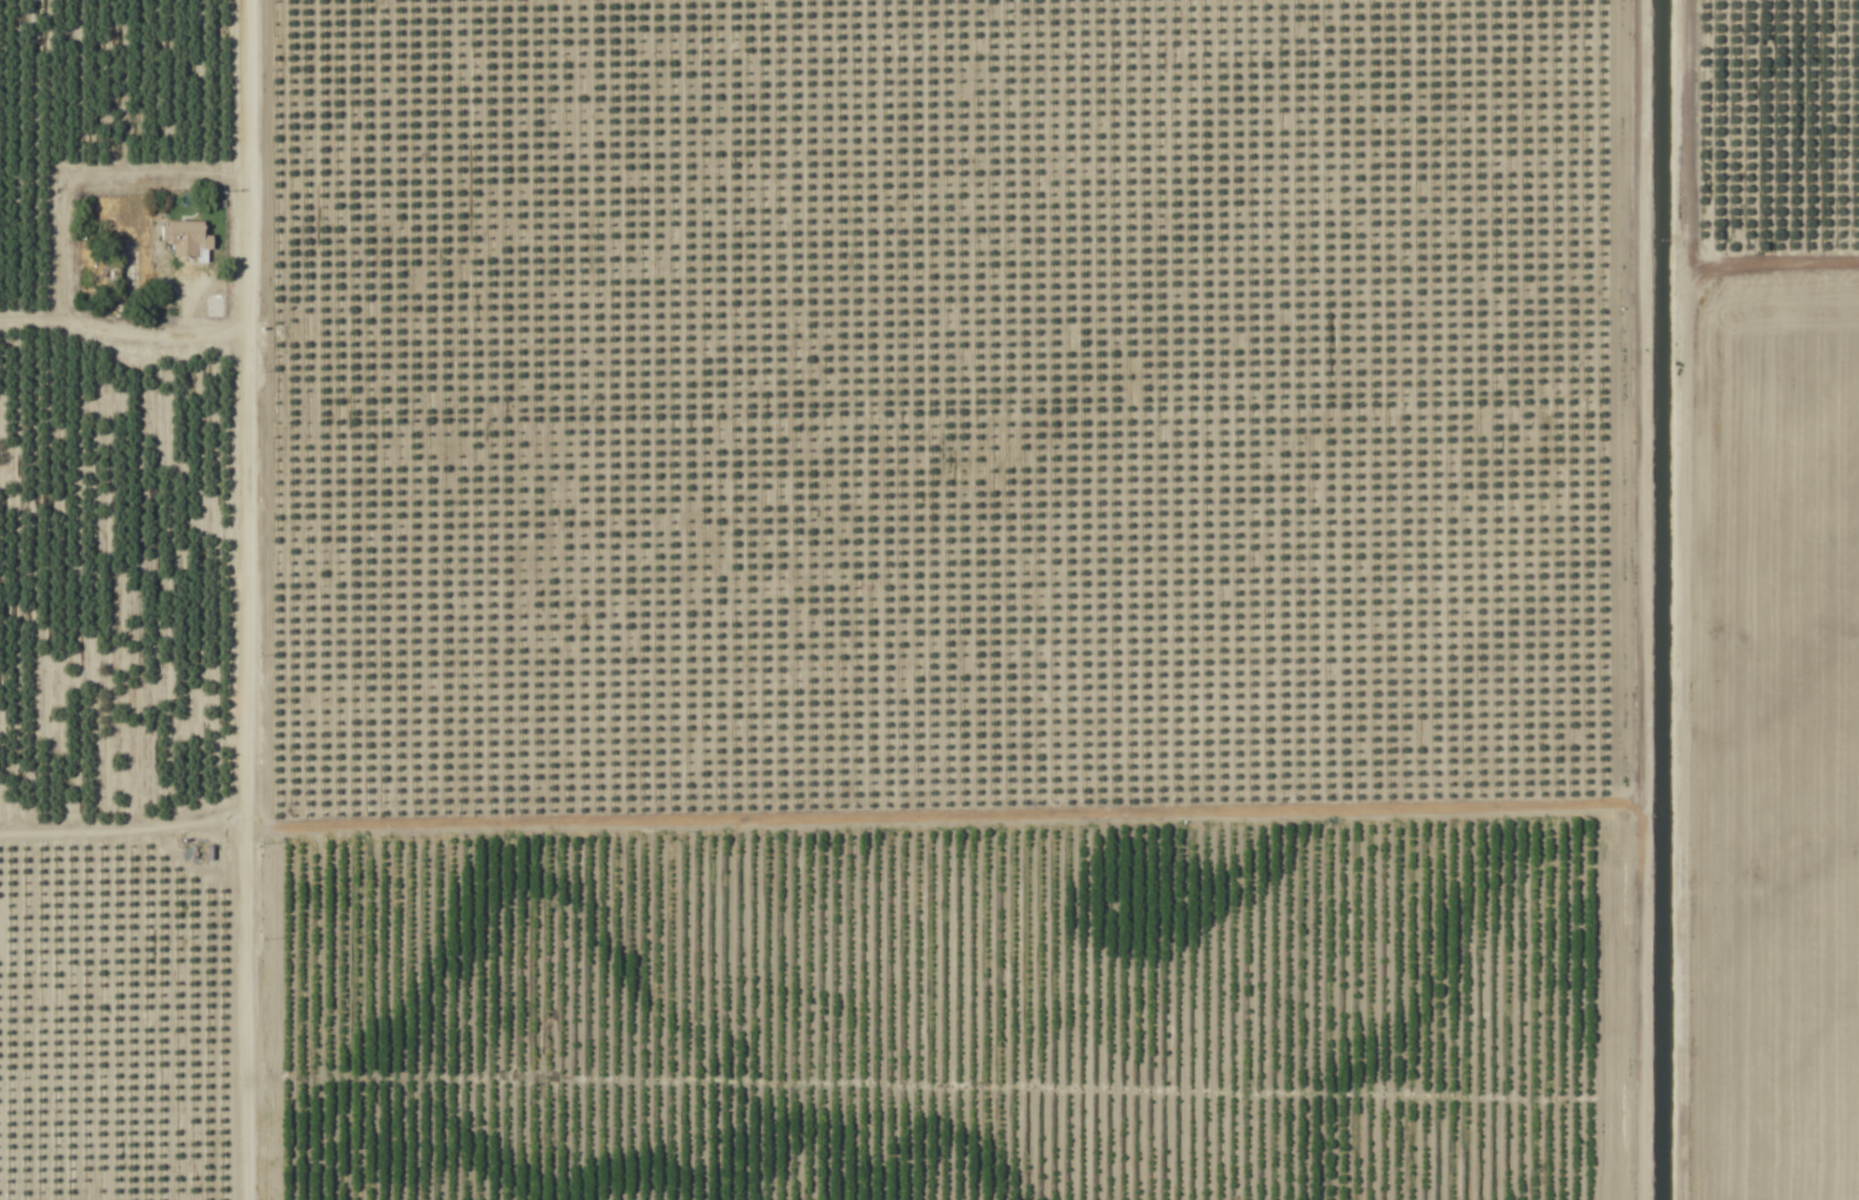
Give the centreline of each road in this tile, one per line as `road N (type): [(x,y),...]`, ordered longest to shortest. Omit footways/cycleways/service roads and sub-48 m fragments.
road 1 (residential): [(254,1199),(244,0)]
road 2 (track): [(1675,1199),(1669,0)]
road 3 (residential): [(0,835),(253,835)]

